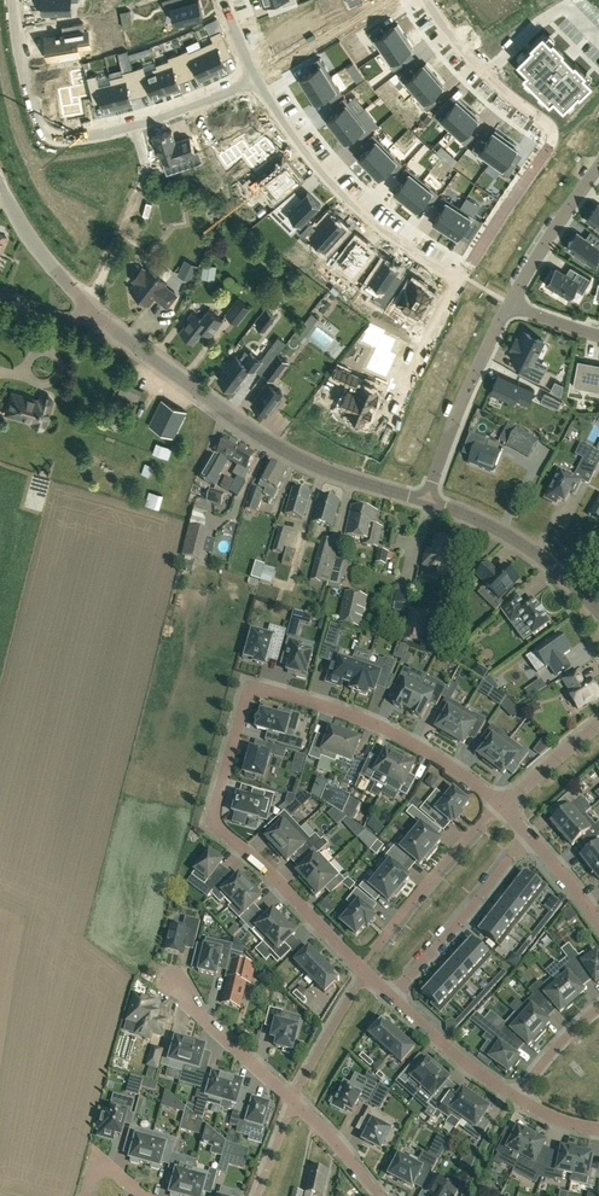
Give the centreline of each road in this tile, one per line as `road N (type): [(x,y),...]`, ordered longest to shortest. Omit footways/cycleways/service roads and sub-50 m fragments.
road 1 (residential): [(393,1000),(218,830),(215,814),(245,704),(272,691),(372,724),(456,770),(501,806)]
road 2 (secondary): [(425,502),(270,443),(91,311)]
road 3 (residential): [(426,0),(484,72),(555,138),(460,276)]
road 4 (residential): [(378,1195),(330,1132),(172,980)]
road 5 (residential): [(460,276),(379,223),(313,158),(255,77)]
road 6 (residential): [(135,126),(51,140),(29,80),(19,0)]
road 7 (residential): [(514,302),(460,406),(425,502)]
road 8 (residential): [(531,838),(393,1000)]
road 9 (secondary): [(598,613),(526,548),(425,502)]
road 10 (residential): [(501,806),(379,946)]
road 11 (residential): [(460,276),(390,425)]
road 12 (residential): [(519,1103),(393,1000)]
road 13 (residential): [(598,164),(514,302)]
road 14 (secondary): [(91,311),(33,242),(0,183)]
road 15 (residential): [(255,77),(135,126)]
road 16 (residential): [(598,725),(501,806)]
road 17 (residential): [(598,1011),(519,1103)]

